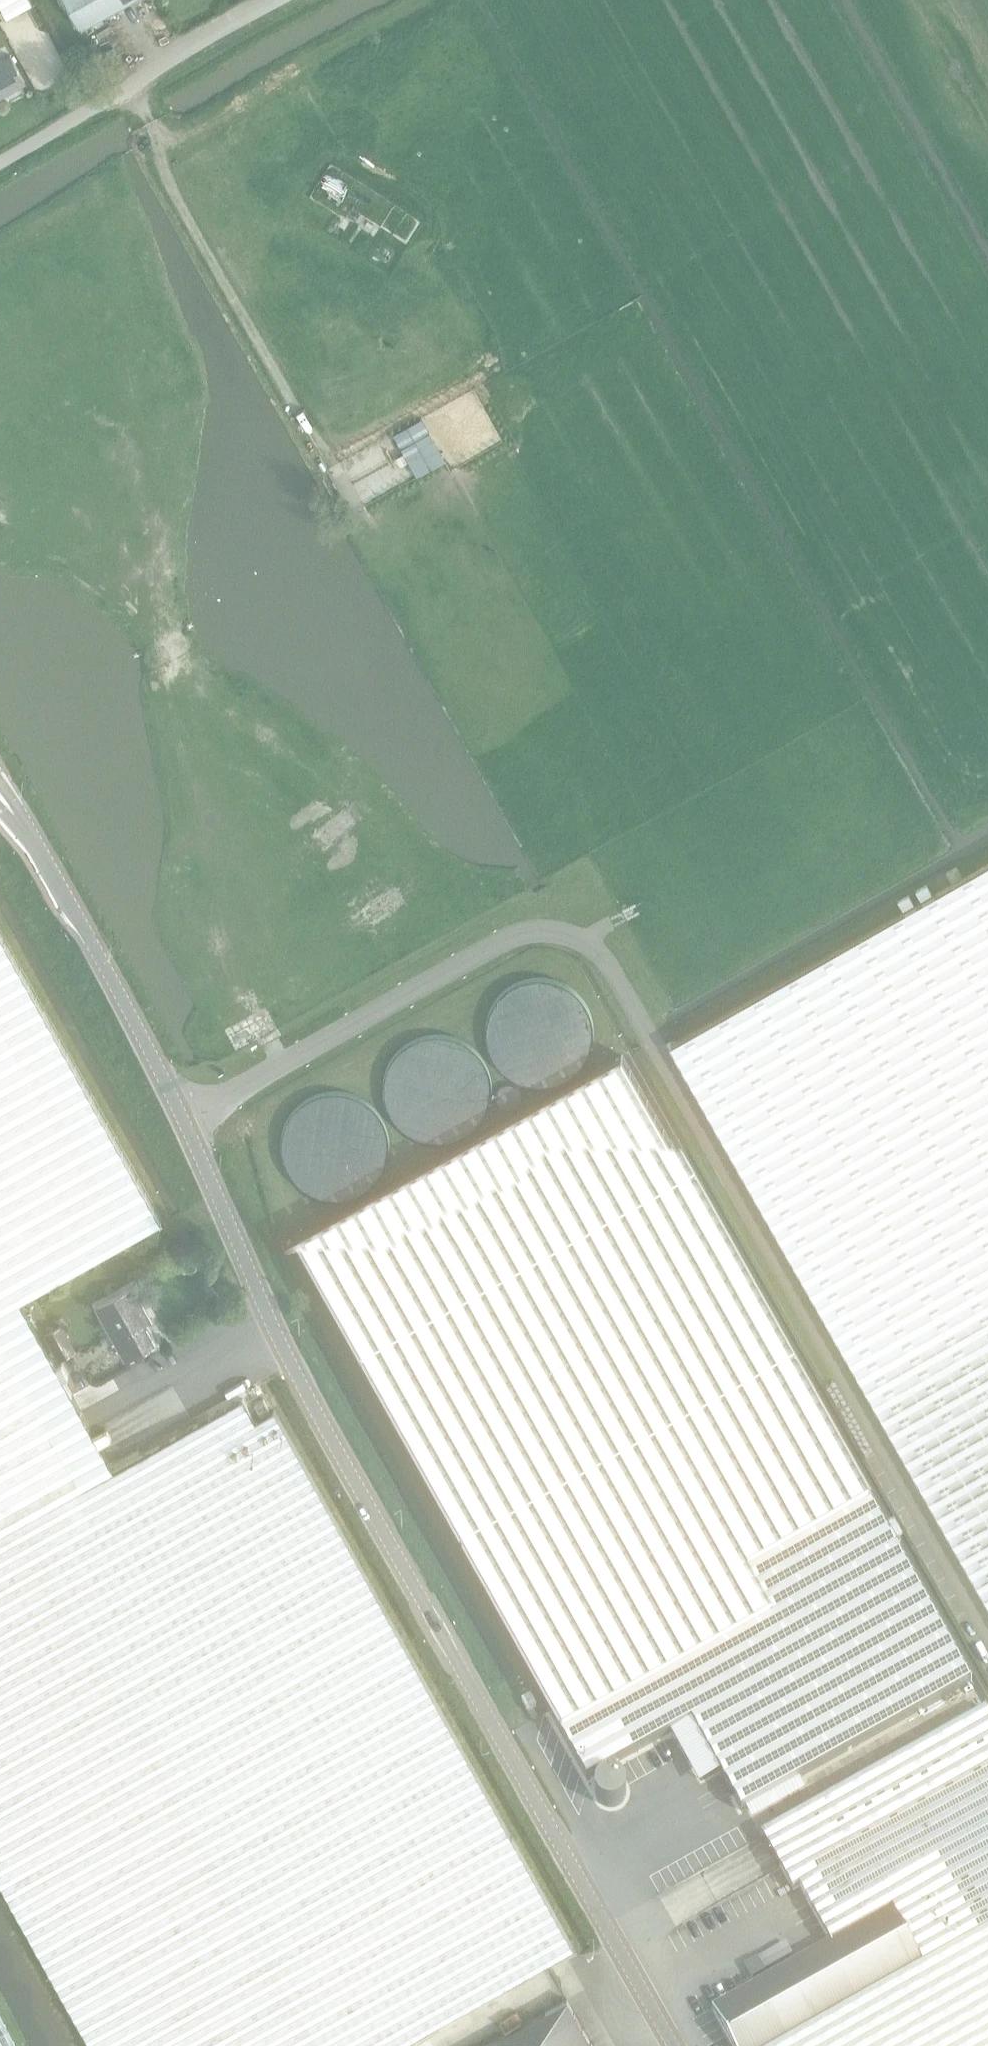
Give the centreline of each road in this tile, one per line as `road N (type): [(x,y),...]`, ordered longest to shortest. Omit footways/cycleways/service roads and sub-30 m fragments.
road 1 (tertiary): [(673,2045),(290,1364),(184,1117),(33,841)]
road 2 (unclassified): [(0,161),(280,0)]

